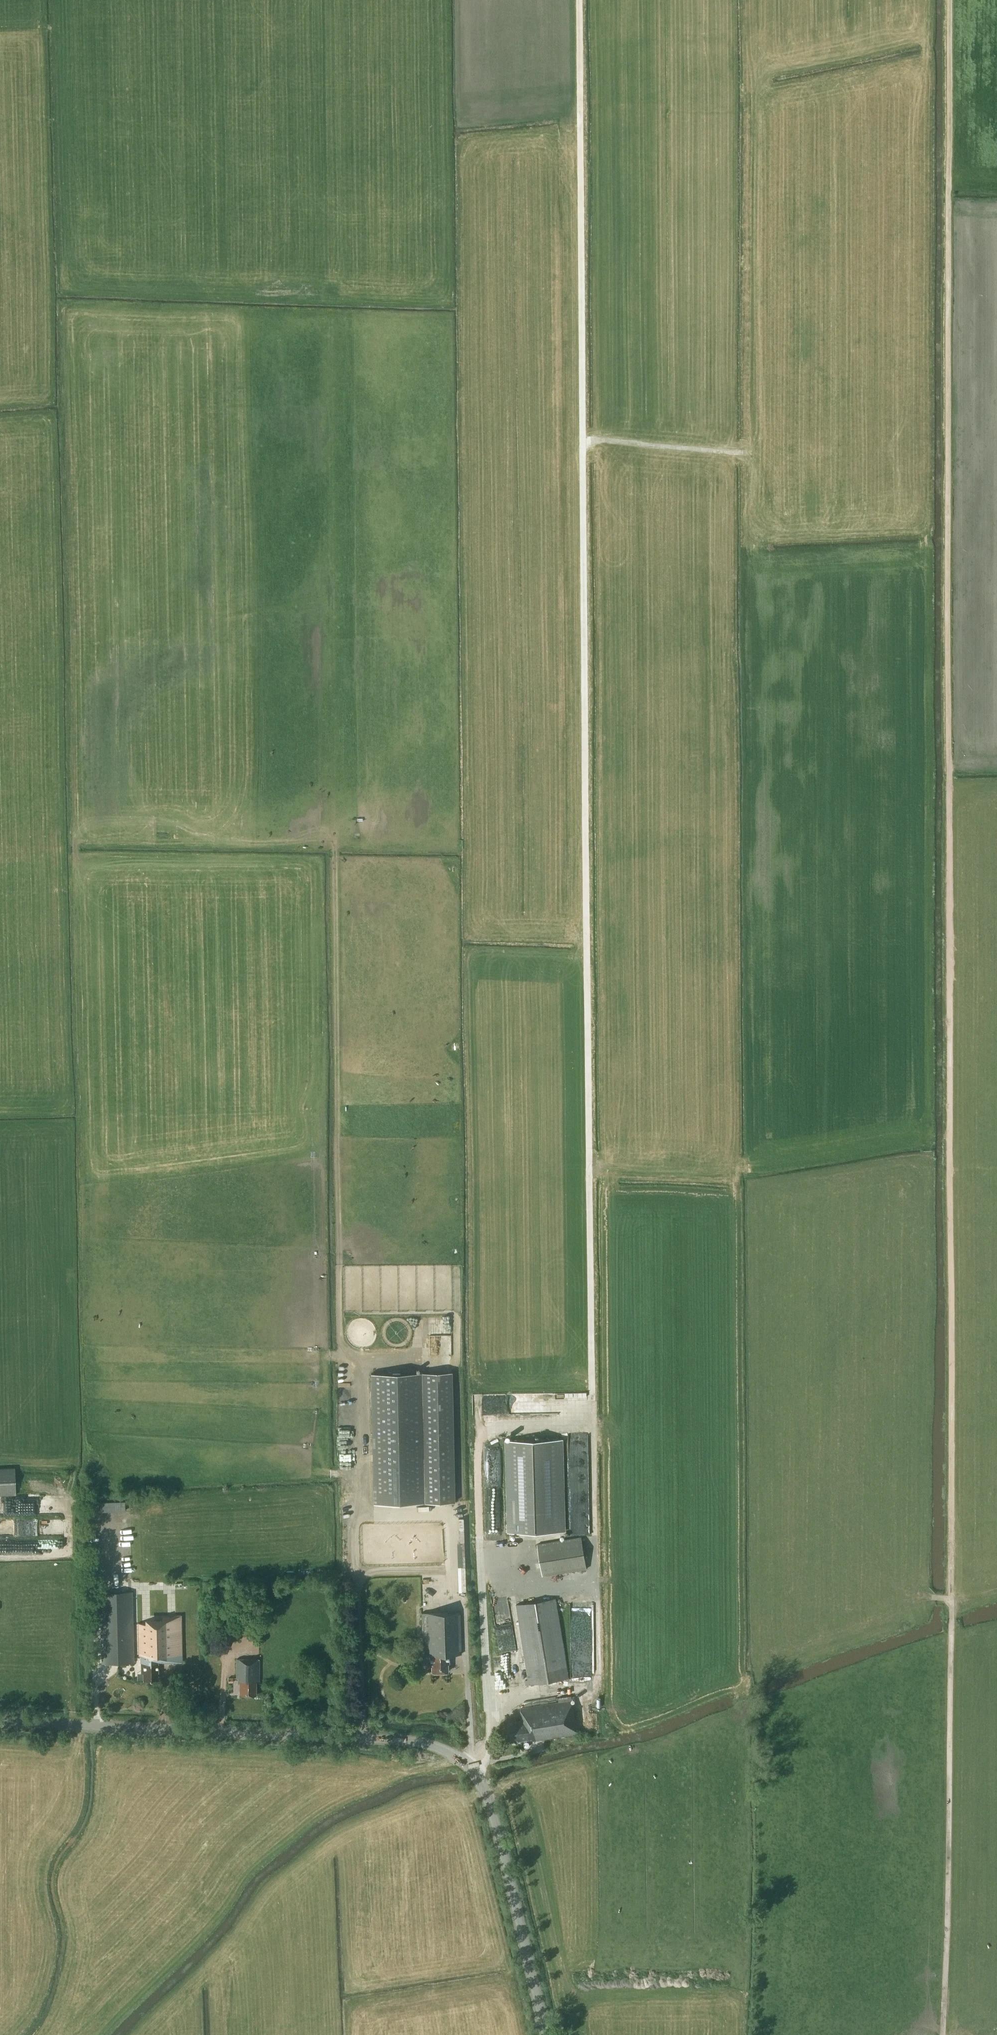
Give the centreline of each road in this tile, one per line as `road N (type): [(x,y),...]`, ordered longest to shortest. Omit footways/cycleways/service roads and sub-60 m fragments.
road 1 (tertiary): [(545,2034),(490,1805),(477,1777),(448,1751),(409,1740),(0,1721)]

